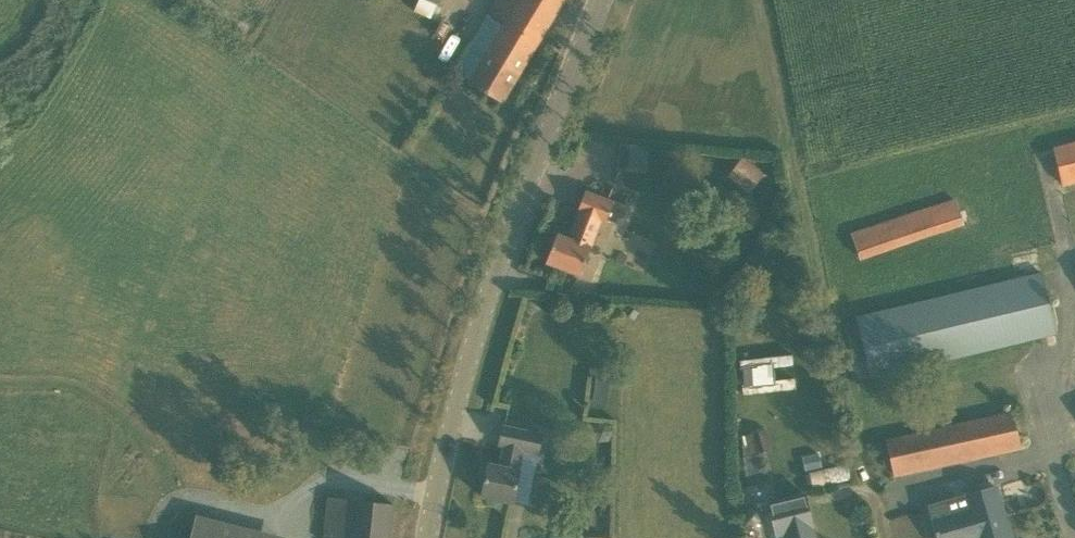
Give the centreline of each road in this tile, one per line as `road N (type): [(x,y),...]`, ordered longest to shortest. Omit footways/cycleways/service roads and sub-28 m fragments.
road 1 (tertiary): [(428,537),(460,383),(602,0)]

